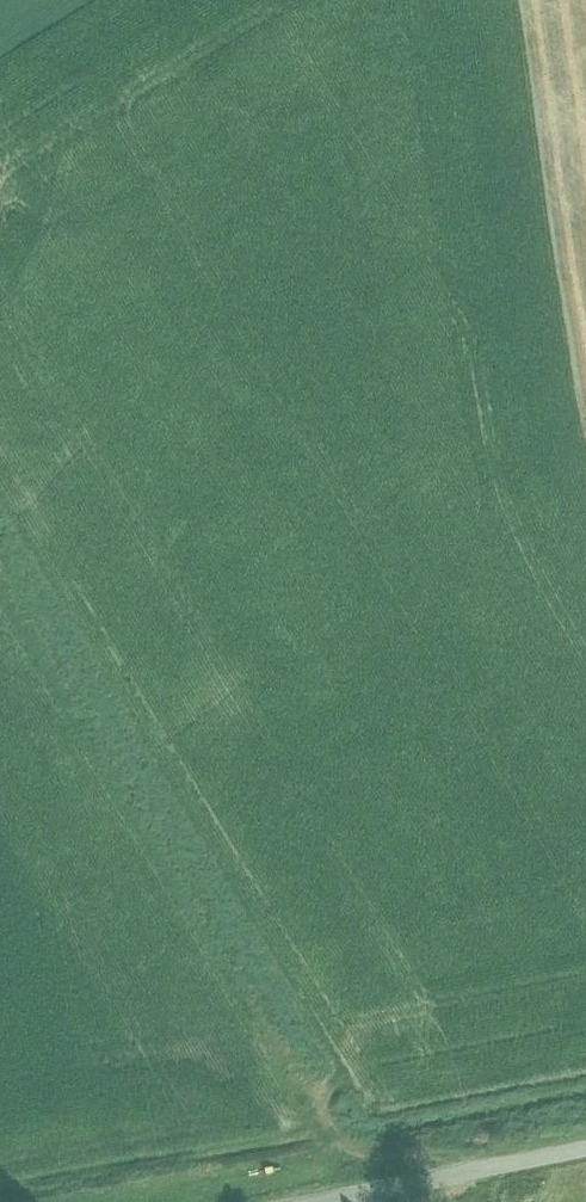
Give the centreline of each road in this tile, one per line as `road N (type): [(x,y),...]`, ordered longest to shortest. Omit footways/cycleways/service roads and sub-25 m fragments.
road 1 (unclassified): [(585,1145),(309,1201)]

